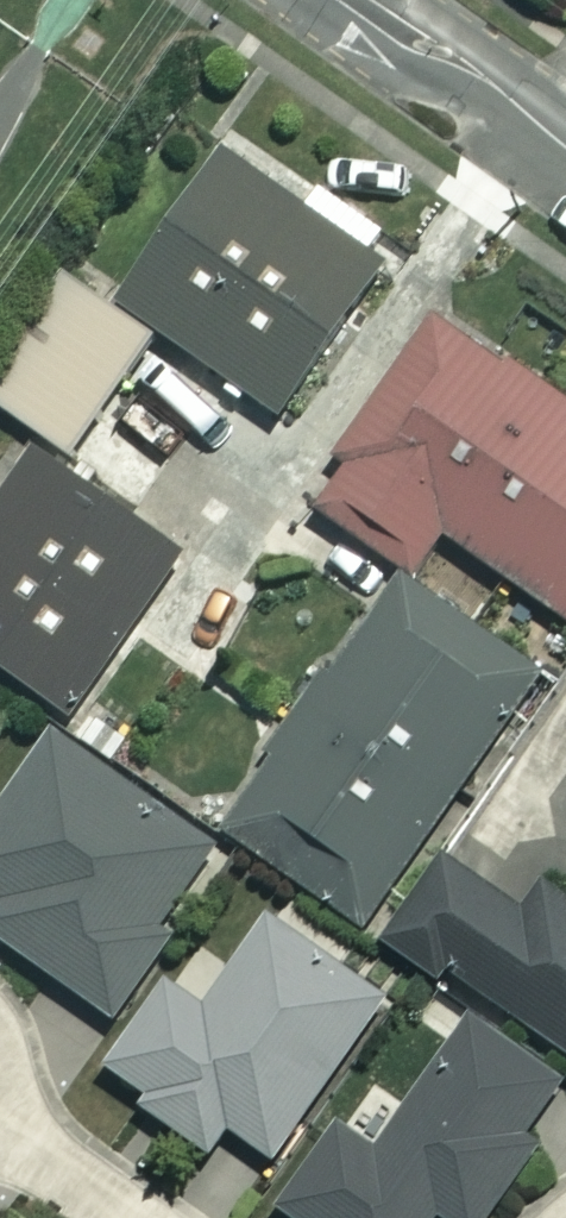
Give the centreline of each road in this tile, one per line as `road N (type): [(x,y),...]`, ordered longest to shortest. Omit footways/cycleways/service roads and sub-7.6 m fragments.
road 1 (residential): [(565,143),(358,0)]
road 2 (residential): [(123,1217),(0,1132)]

